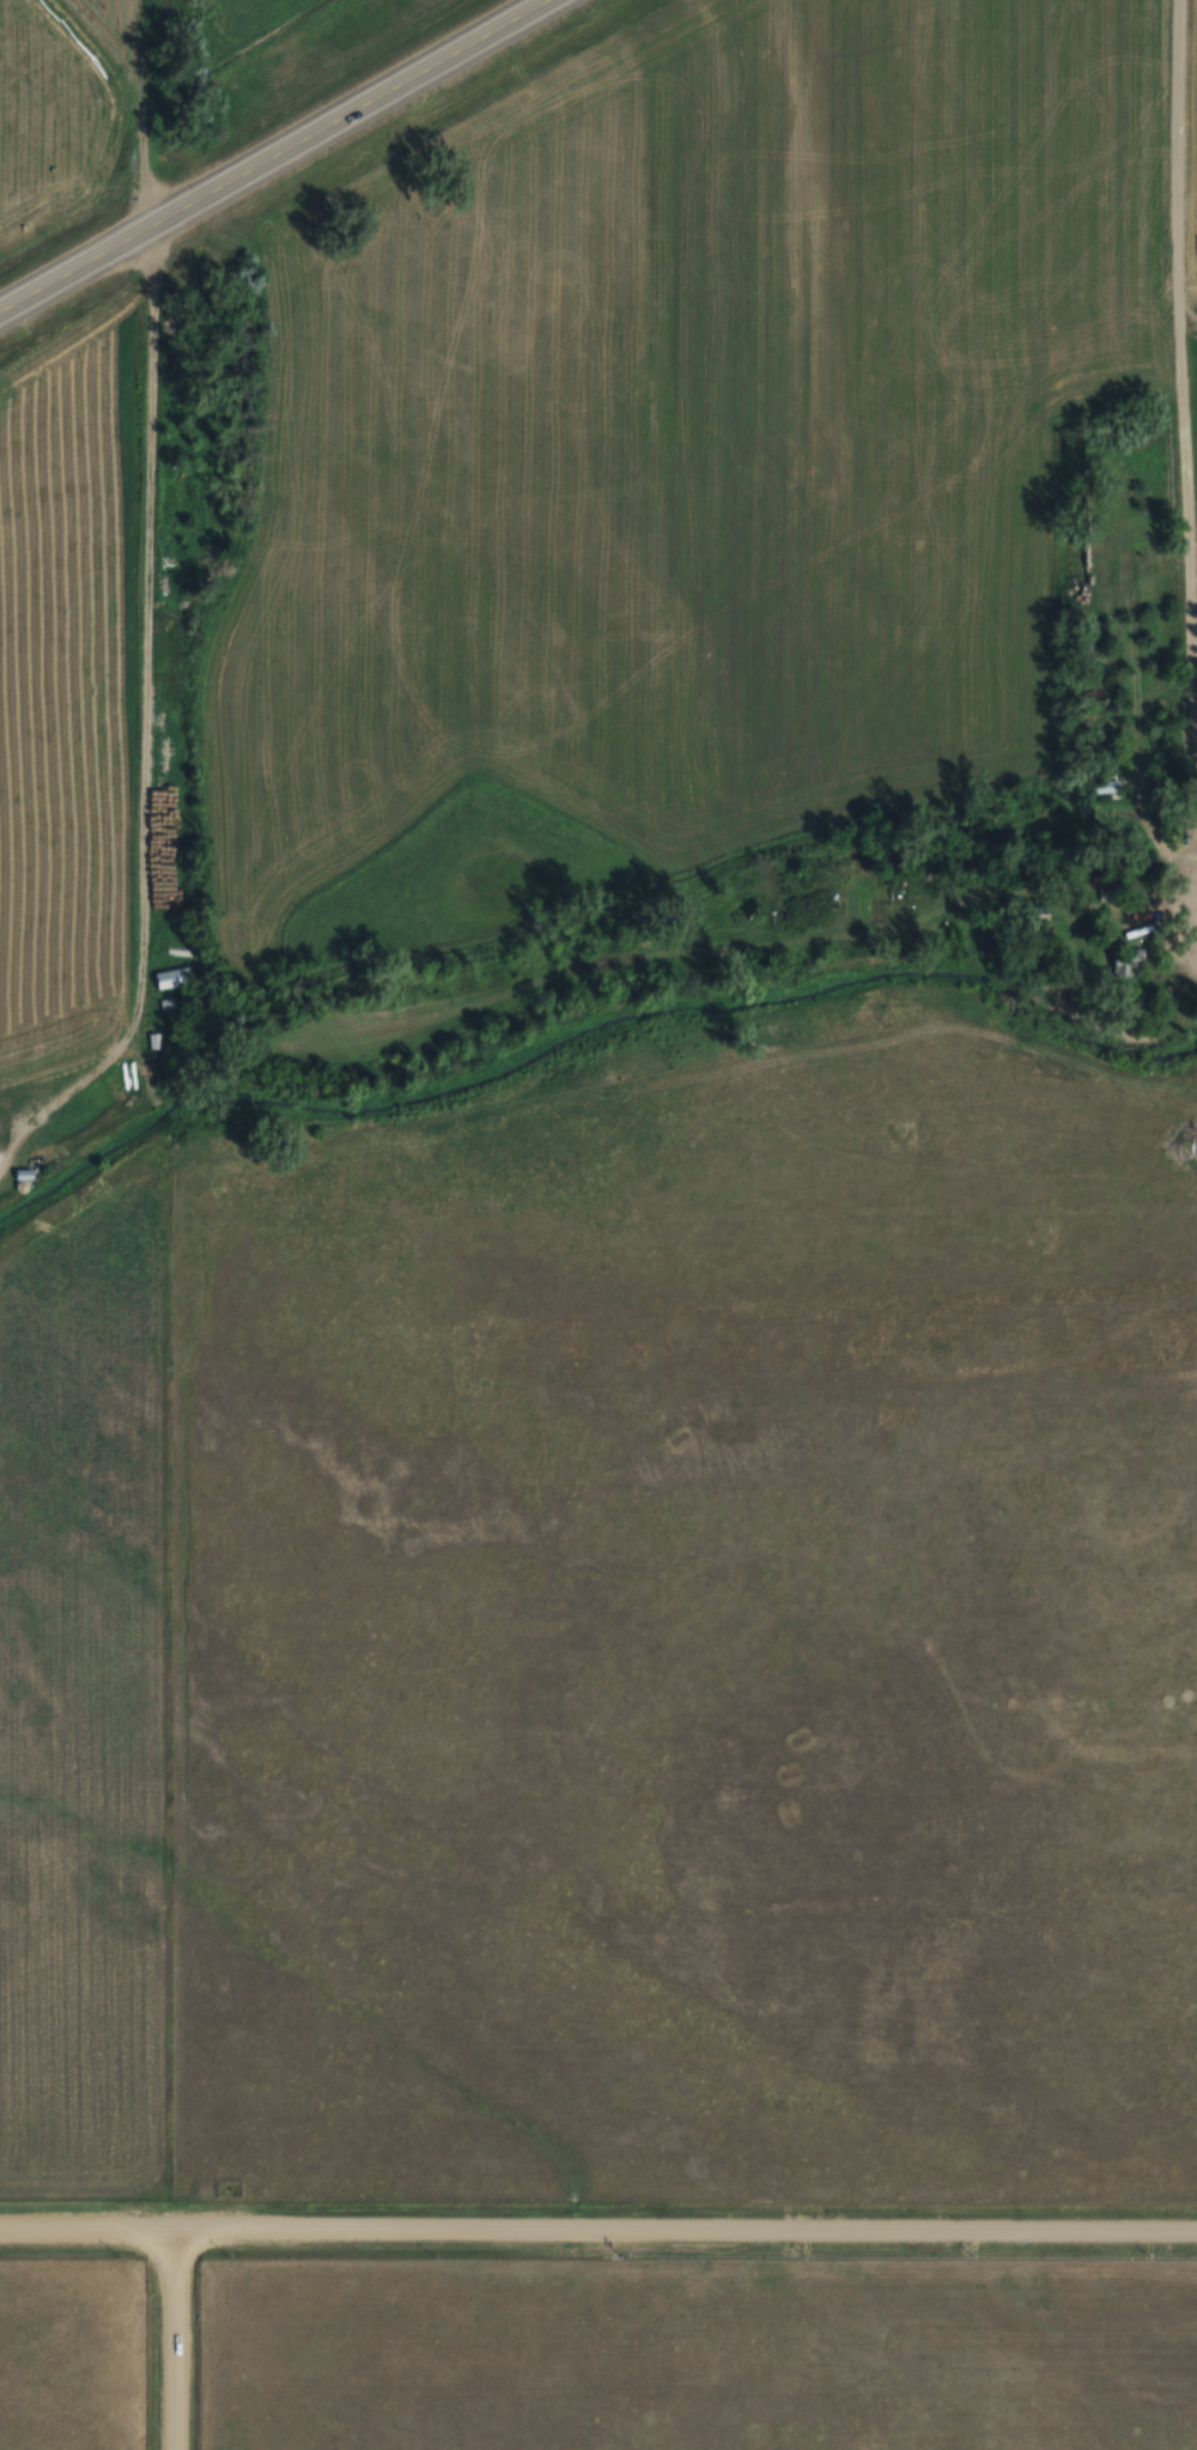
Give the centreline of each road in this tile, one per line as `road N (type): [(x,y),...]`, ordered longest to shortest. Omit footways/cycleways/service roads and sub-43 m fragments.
road 1 (residential): [(1196,2232),(166,2233)]
road 2 (track): [(1179,0),(1177,325),(1196,729)]
road 3 (primary): [(0,312),(548,0)]
road 4 (residential): [(167,2449),(166,2233)]
road 5 (residential): [(166,2233),(0,2234)]

